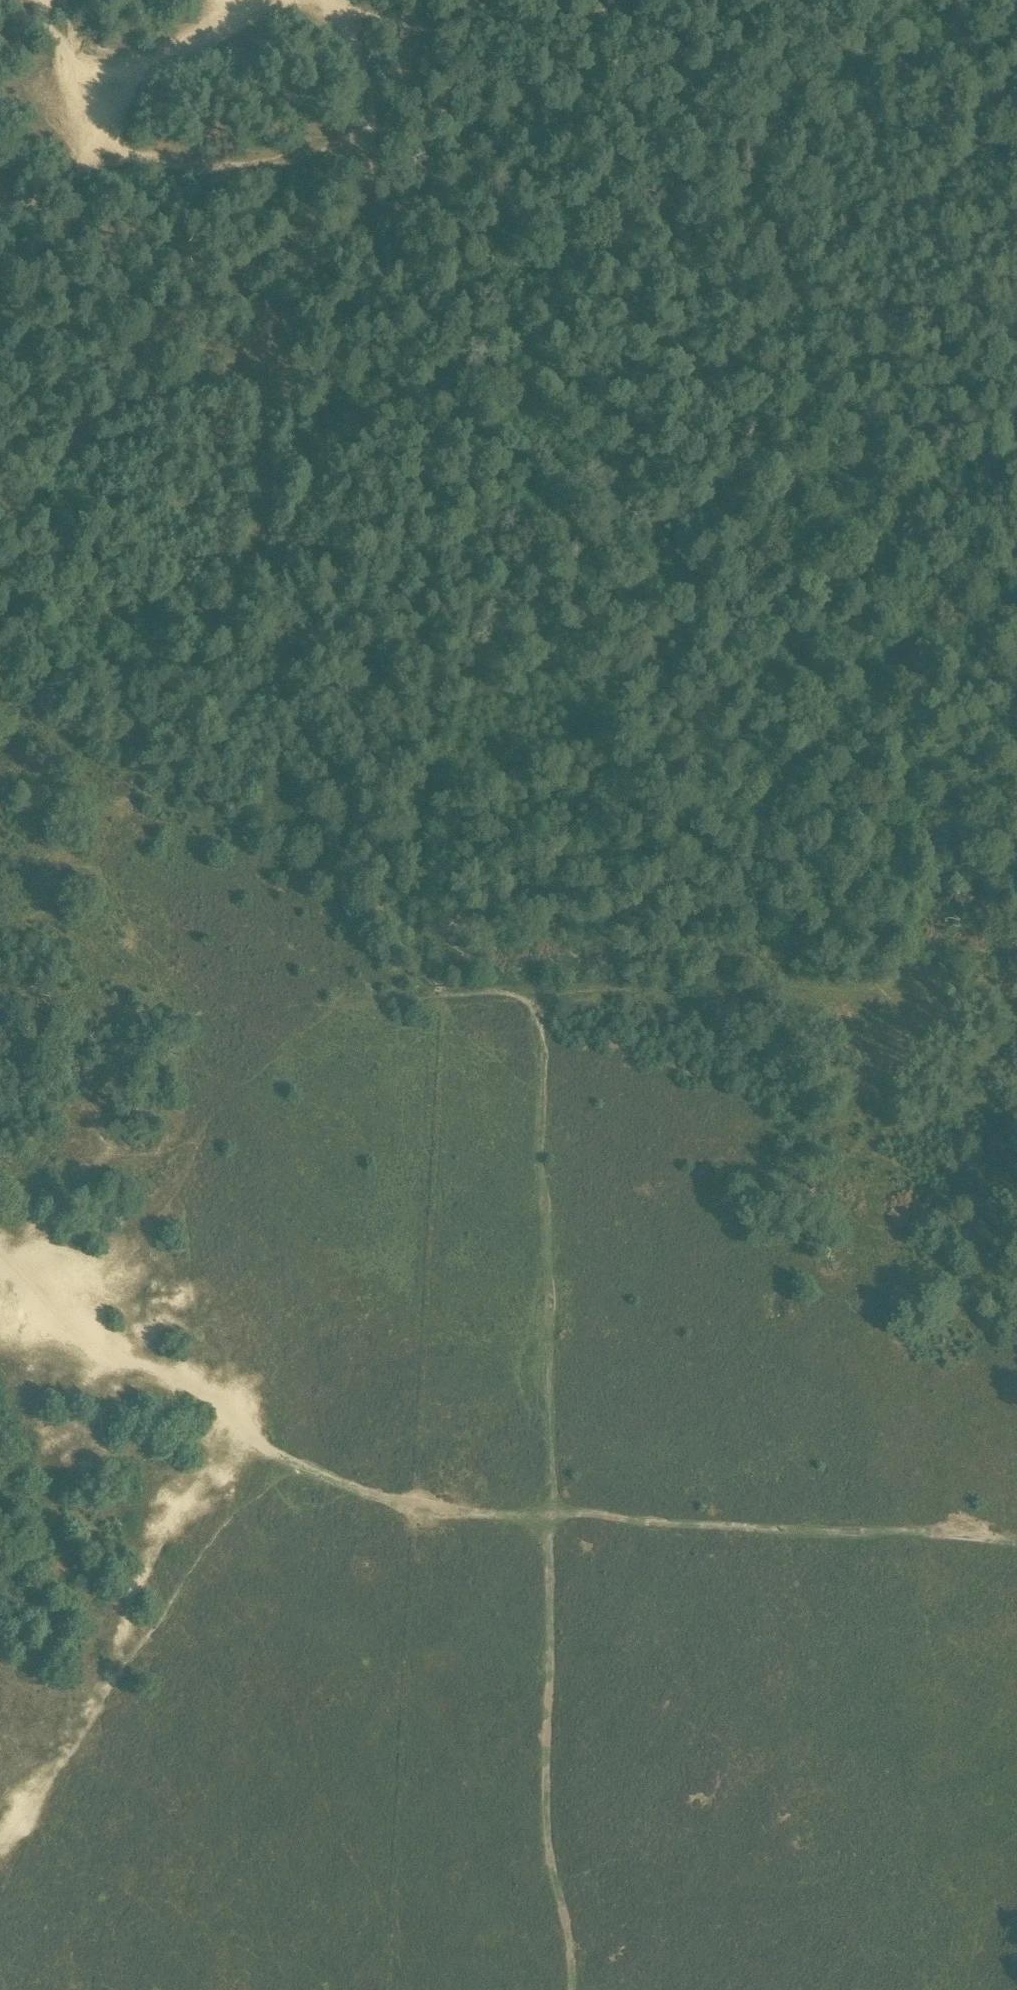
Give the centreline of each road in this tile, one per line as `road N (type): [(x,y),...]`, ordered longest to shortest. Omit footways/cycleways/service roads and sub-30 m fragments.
road 1 (track): [(494,0),(579,41),(729,49),(904,107),(990,124),(1016,149)]

